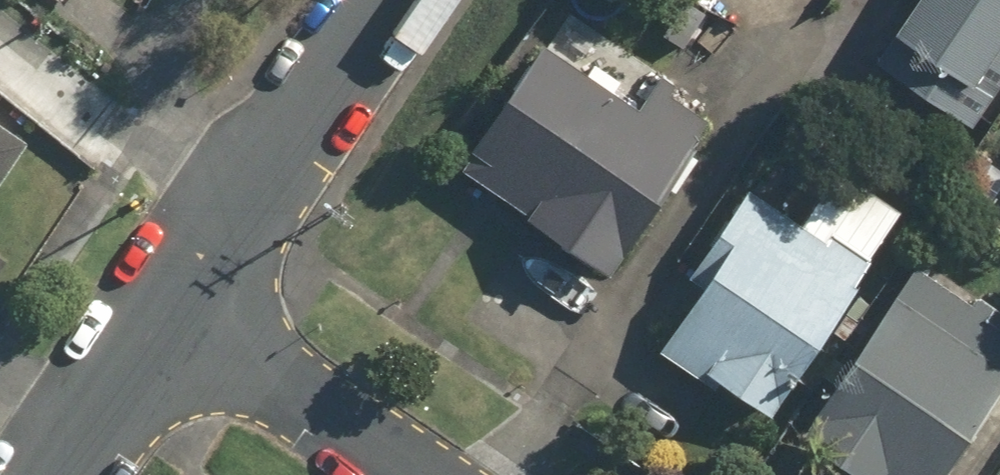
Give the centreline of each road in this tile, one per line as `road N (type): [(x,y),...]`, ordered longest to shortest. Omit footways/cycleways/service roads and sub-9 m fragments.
road 1 (residential): [(375,0),(168,305)]
road 2 (residential): [(417,474),(168,305)]
road 3 (residential): [(168,305),(53,474)]

